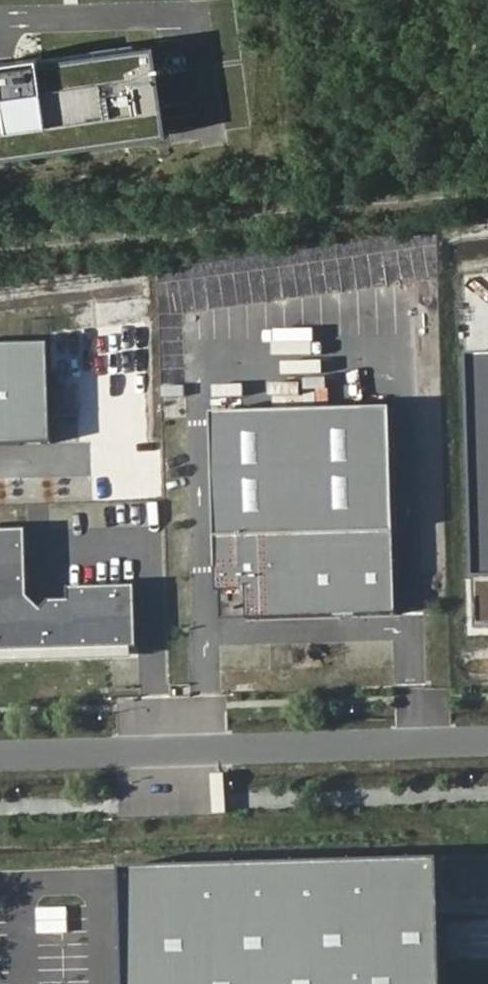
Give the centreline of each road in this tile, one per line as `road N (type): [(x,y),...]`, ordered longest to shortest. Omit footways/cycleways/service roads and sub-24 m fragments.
road 1 (residential): [(0,753),(487,740)]

